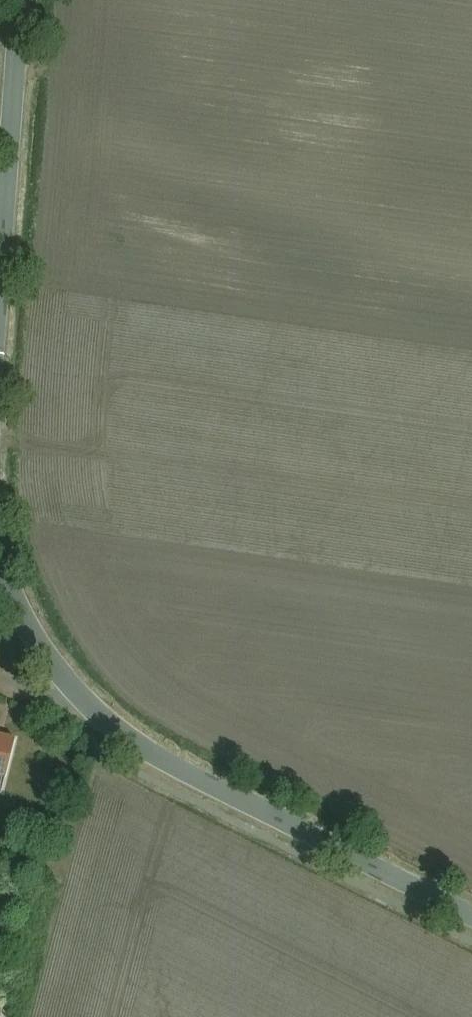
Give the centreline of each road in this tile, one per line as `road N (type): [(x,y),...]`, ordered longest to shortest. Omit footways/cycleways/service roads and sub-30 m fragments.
road 1 (tertiary): [(0,561),(41,651),(84,703),(139,748),(471,919)]
road 2 (tertiary): [(20,0),(0,289)]

